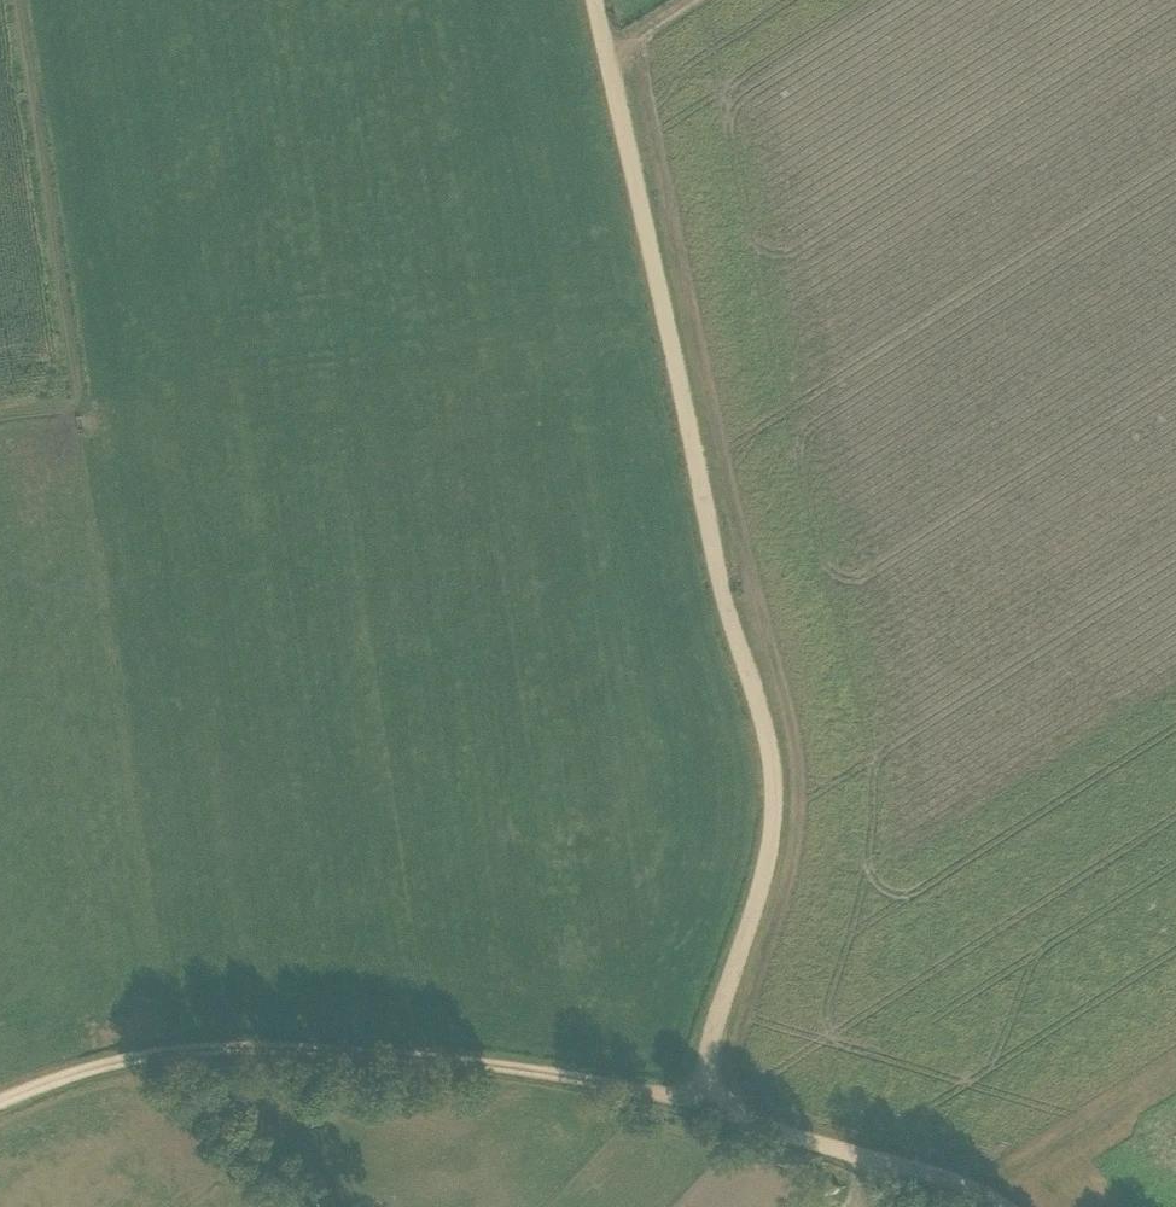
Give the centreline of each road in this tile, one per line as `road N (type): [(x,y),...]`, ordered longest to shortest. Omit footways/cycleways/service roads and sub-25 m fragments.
road 1 (track): [(601,0),(745,639),(782,765),(785,826),(703,1109)]
road 2 (track): [(703,1109),(532,1068),(274,1047),(108,1069),(0,1115)]
road 3 (track): [(990,1206),(884,1157),(703,1109)]

